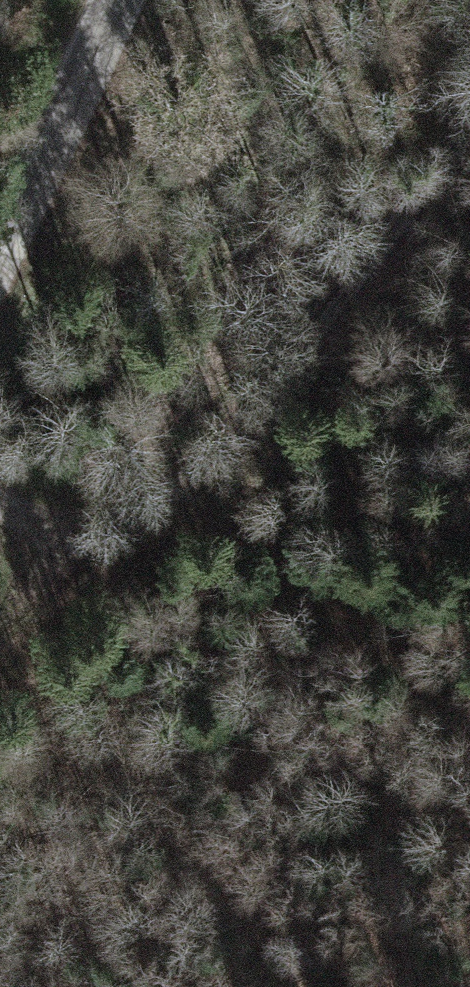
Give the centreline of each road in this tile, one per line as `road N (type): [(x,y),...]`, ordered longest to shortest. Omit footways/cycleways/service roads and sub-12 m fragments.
road 1 (track): [(0,511),(12,520),(57,523),(160,491),(276,389),(469,135)]
road 2 (unclassified): [(0,274),(136,0)]
road 3 (track): [(0,657),(57,523)]

